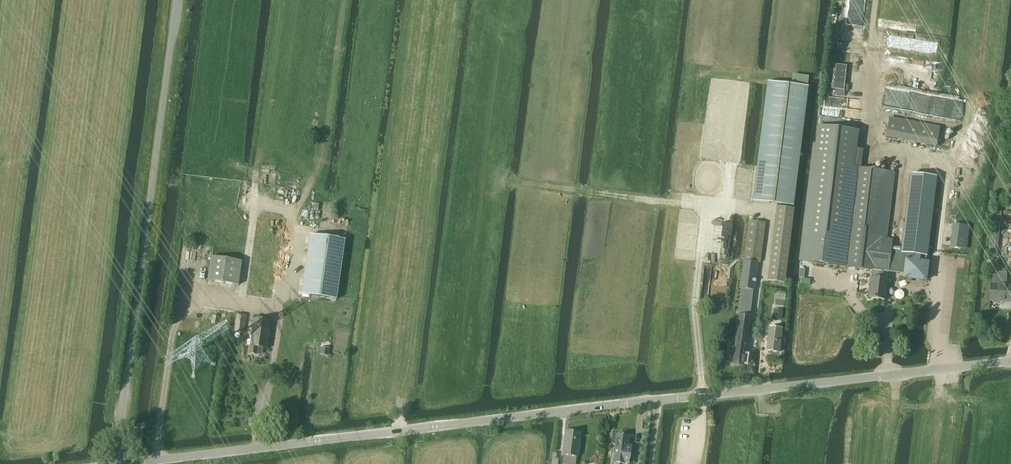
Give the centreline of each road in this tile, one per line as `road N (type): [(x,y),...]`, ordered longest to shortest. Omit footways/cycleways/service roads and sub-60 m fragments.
road 1 (unclassified): [(128,463),(1010,360)]
road 2 (unclassified): [(121,463),(120,421),(176,0)]
road 3 (track): [(500,174),(704,201)]
road 4 (track): [(869,139),(879,0)]

